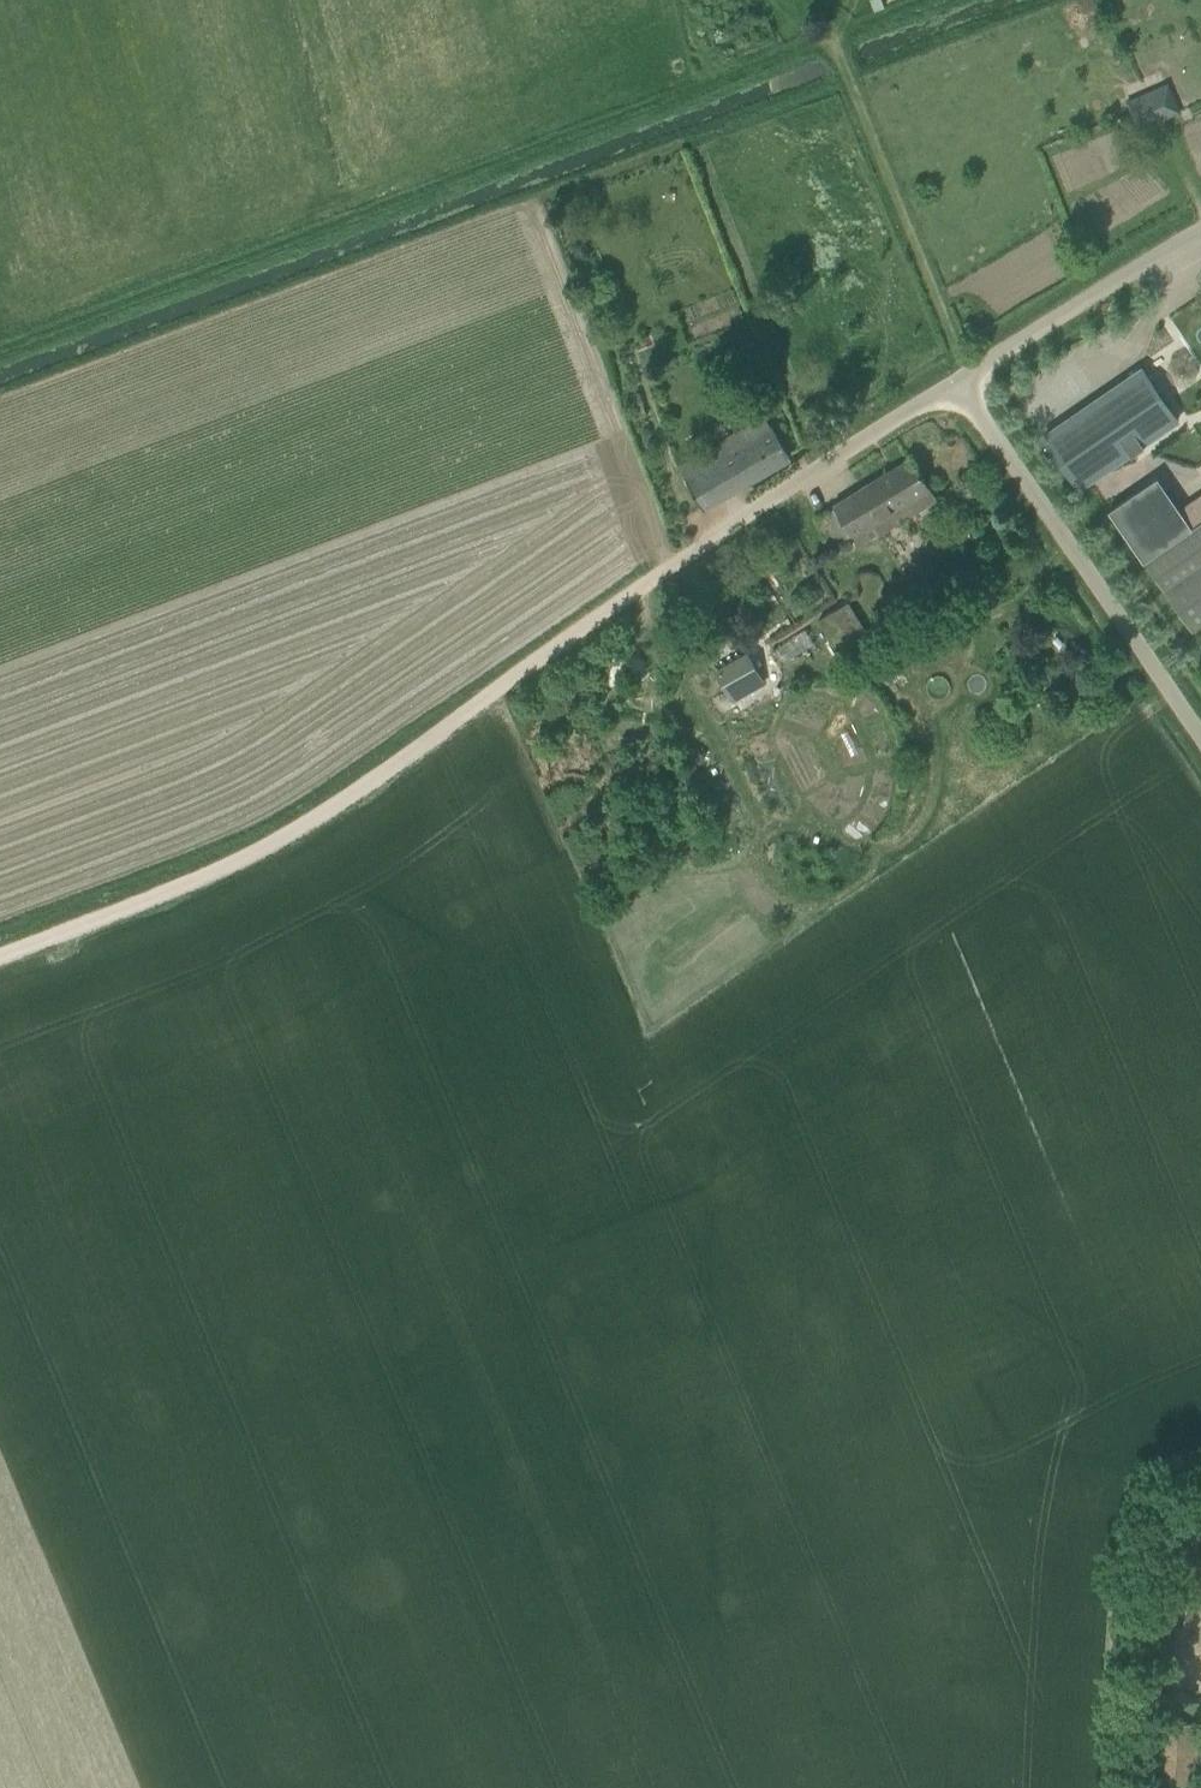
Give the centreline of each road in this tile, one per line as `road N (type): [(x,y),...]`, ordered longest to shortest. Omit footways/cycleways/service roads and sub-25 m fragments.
road 1 (unclassified): [(961,387),(860,448),(312,831),(231,873),(0,958)]
road 2 (unclassified): [(1200,729),(961,387)]
road 3 (track): [(1113,1787),(1128,1538),(1145,1494),(1200,1455)]
road 4 (unclassified): [(961,387),(1200,242)]

